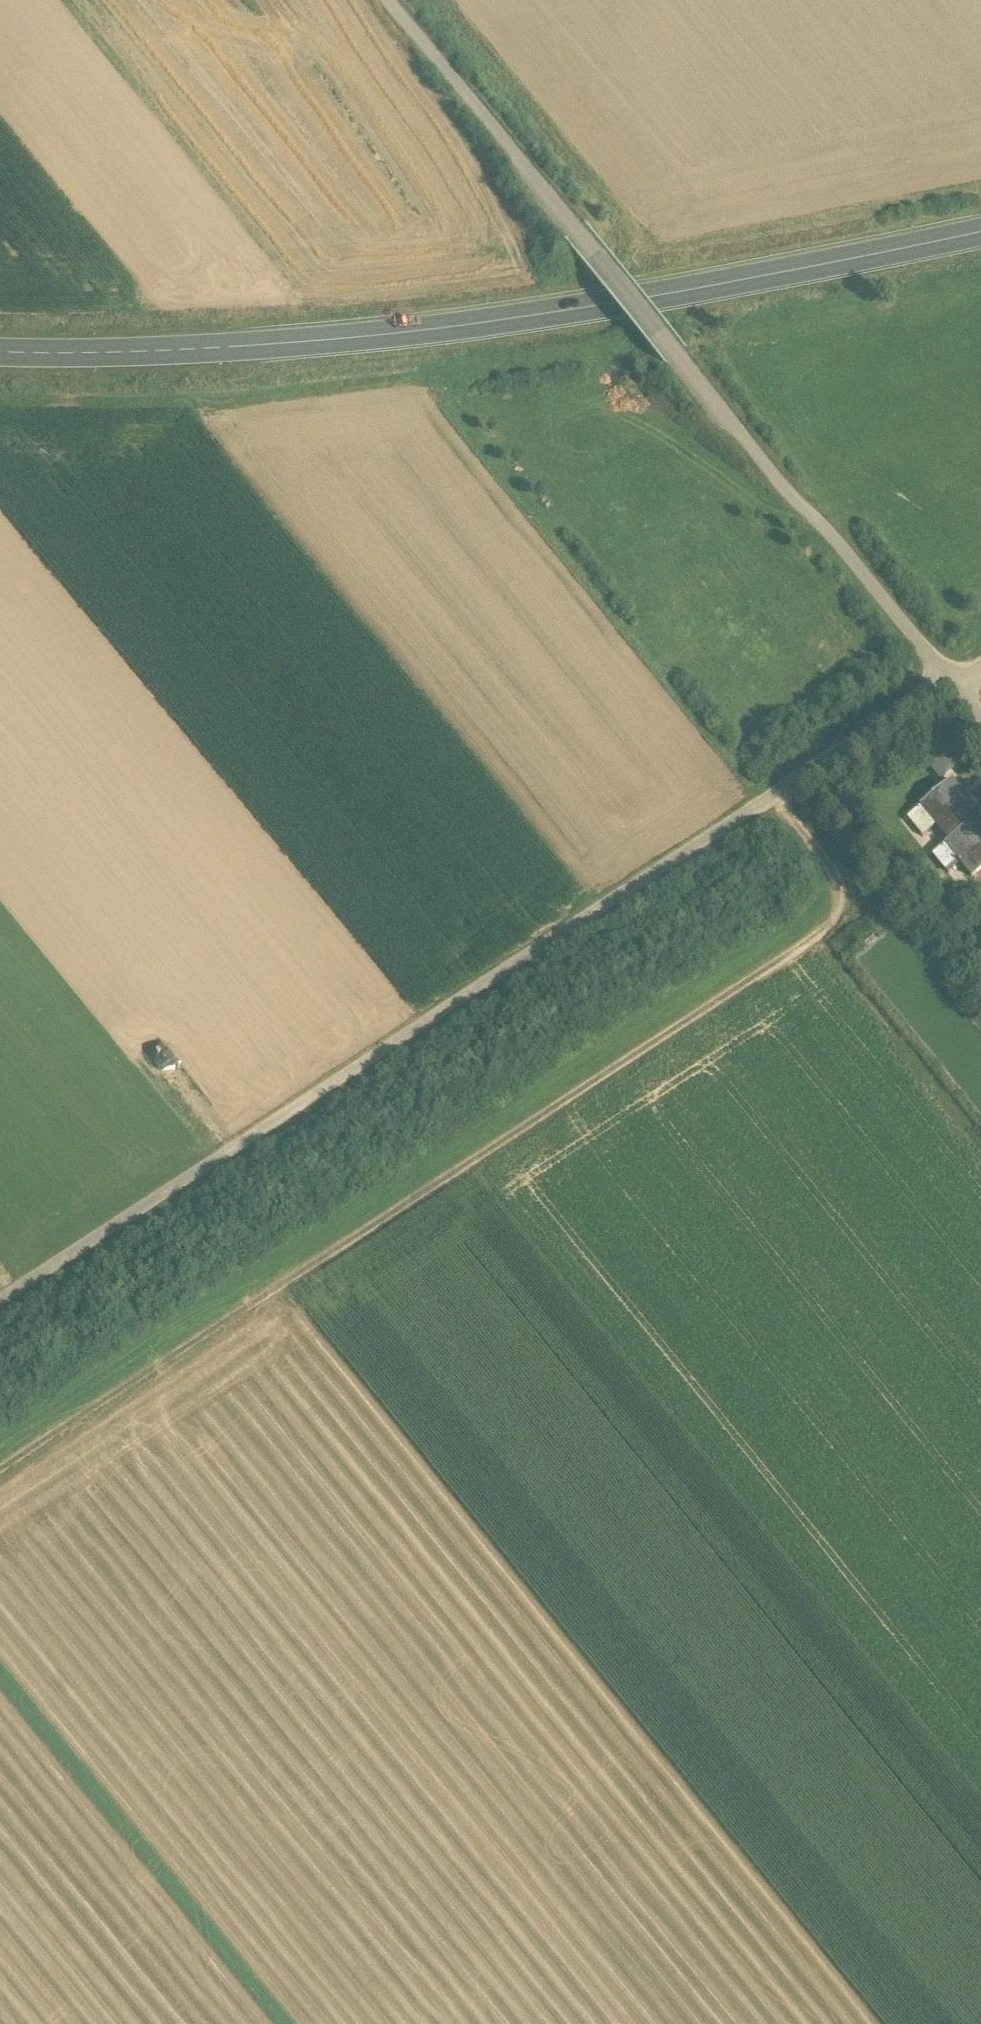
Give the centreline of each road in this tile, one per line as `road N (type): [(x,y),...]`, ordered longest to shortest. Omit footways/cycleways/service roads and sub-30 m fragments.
road 1 (track): [(0,1303),(953,682)]
road 2 (secondary): [(980,226),(526,309),(0,351)]
road 3 (track): [(953,682),(399,0)]
road 4 (track): [(314,2023),(980,1633)]

